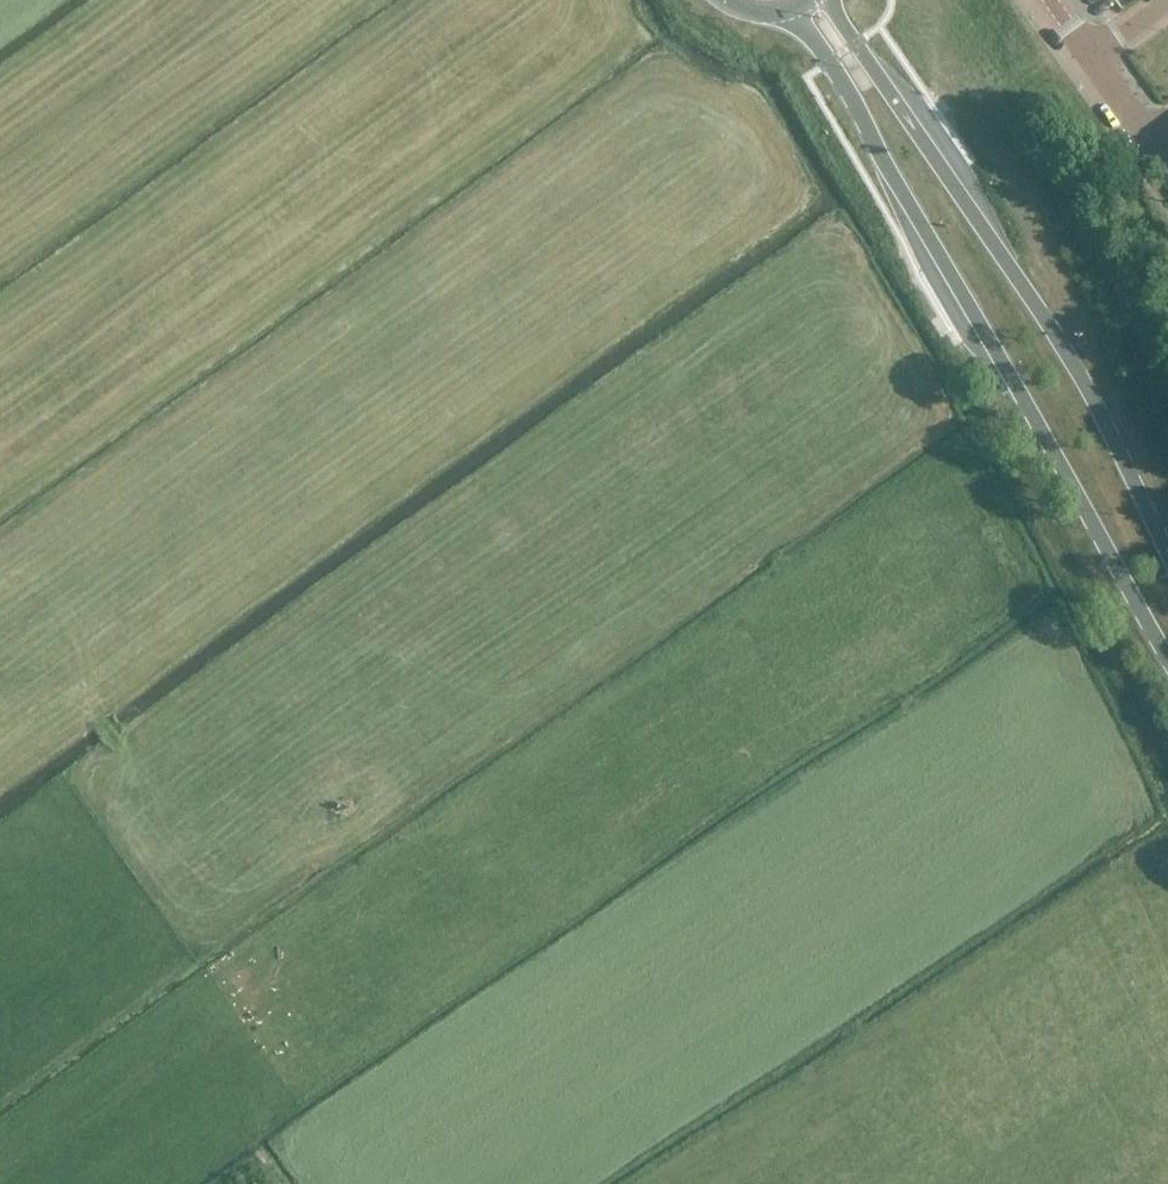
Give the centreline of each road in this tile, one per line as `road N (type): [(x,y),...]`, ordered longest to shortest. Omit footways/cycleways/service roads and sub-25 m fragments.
road 1 (secondary): [(788,7),(849,89),(1167,655)]
road 2 (secondary): [(1167,541),(1069,354),(829,0)]

